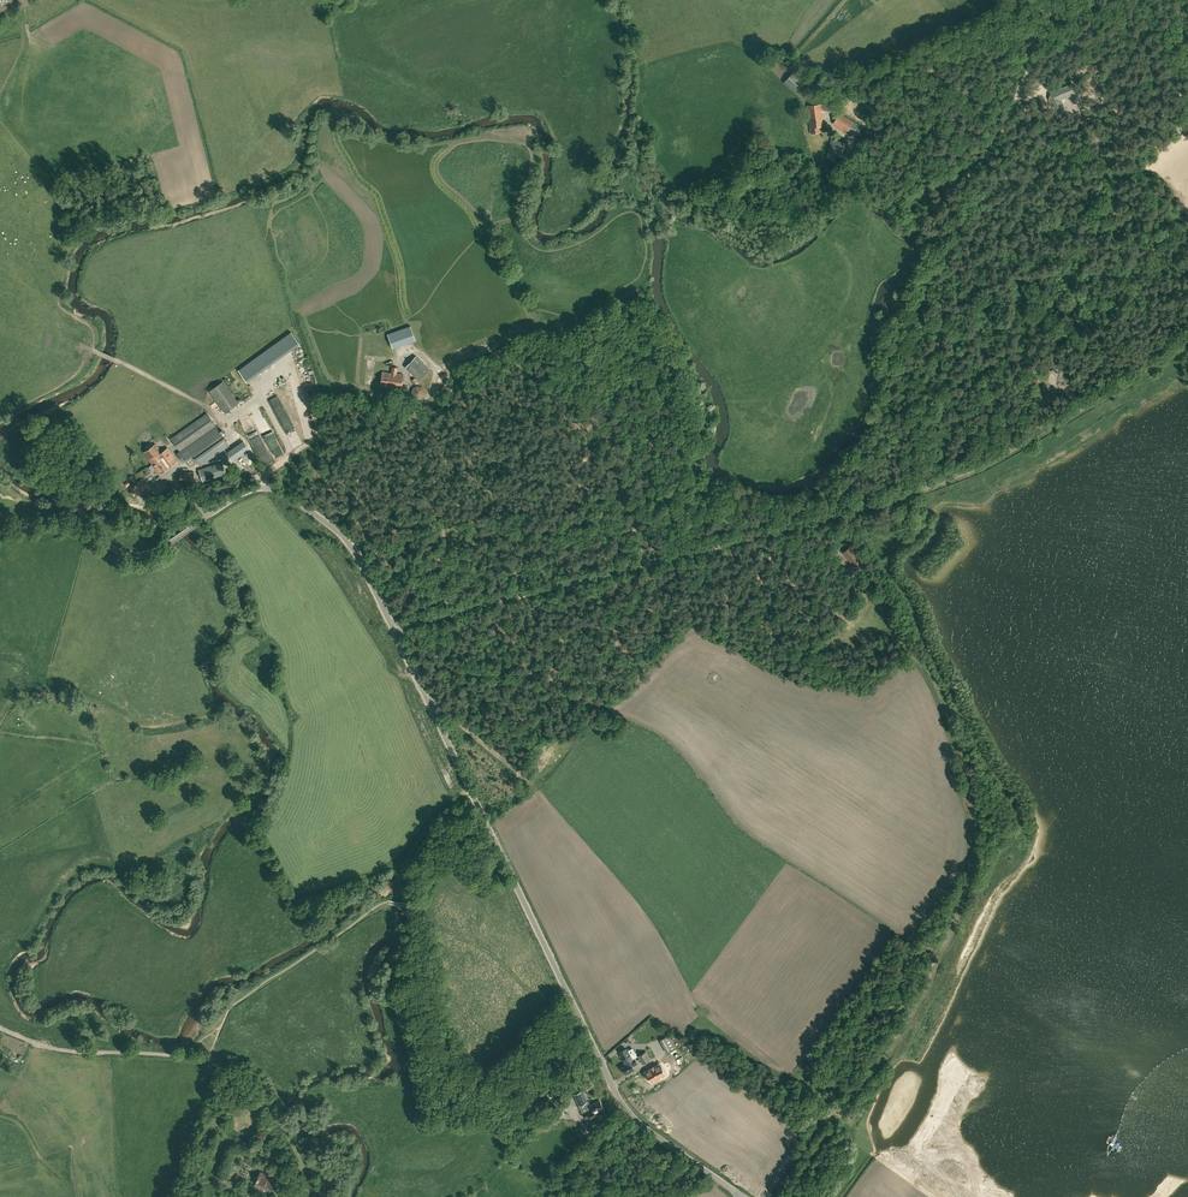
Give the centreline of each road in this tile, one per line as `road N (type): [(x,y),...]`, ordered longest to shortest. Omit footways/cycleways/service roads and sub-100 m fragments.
road 1 (unclassified): [(392,626),(927,488),(1080,408),(1187,334)]
road 2 (unclassified): [(744,1196),(624,1110),(392,626)]
road 3 (track): [(1074,0),(939,215),(945,276),(938,361),(919,399),(927,488)]
road 4 (unclassified): [(297,1158),(240,1065),(58,1049),(0,1028)]
road 5 (unclassified): [(392,626),(353,549),(290,496),(255,488),(201,520)]
road 6 (track): [(263,487),(269,469),(320,436),(414,409),(434,370)]
road 7 (unclassified): [(0,529),(57,525),(138,554),(201,520)]
road 8 (track): [(433,616),(422,575),(440,504),(414,409)]

